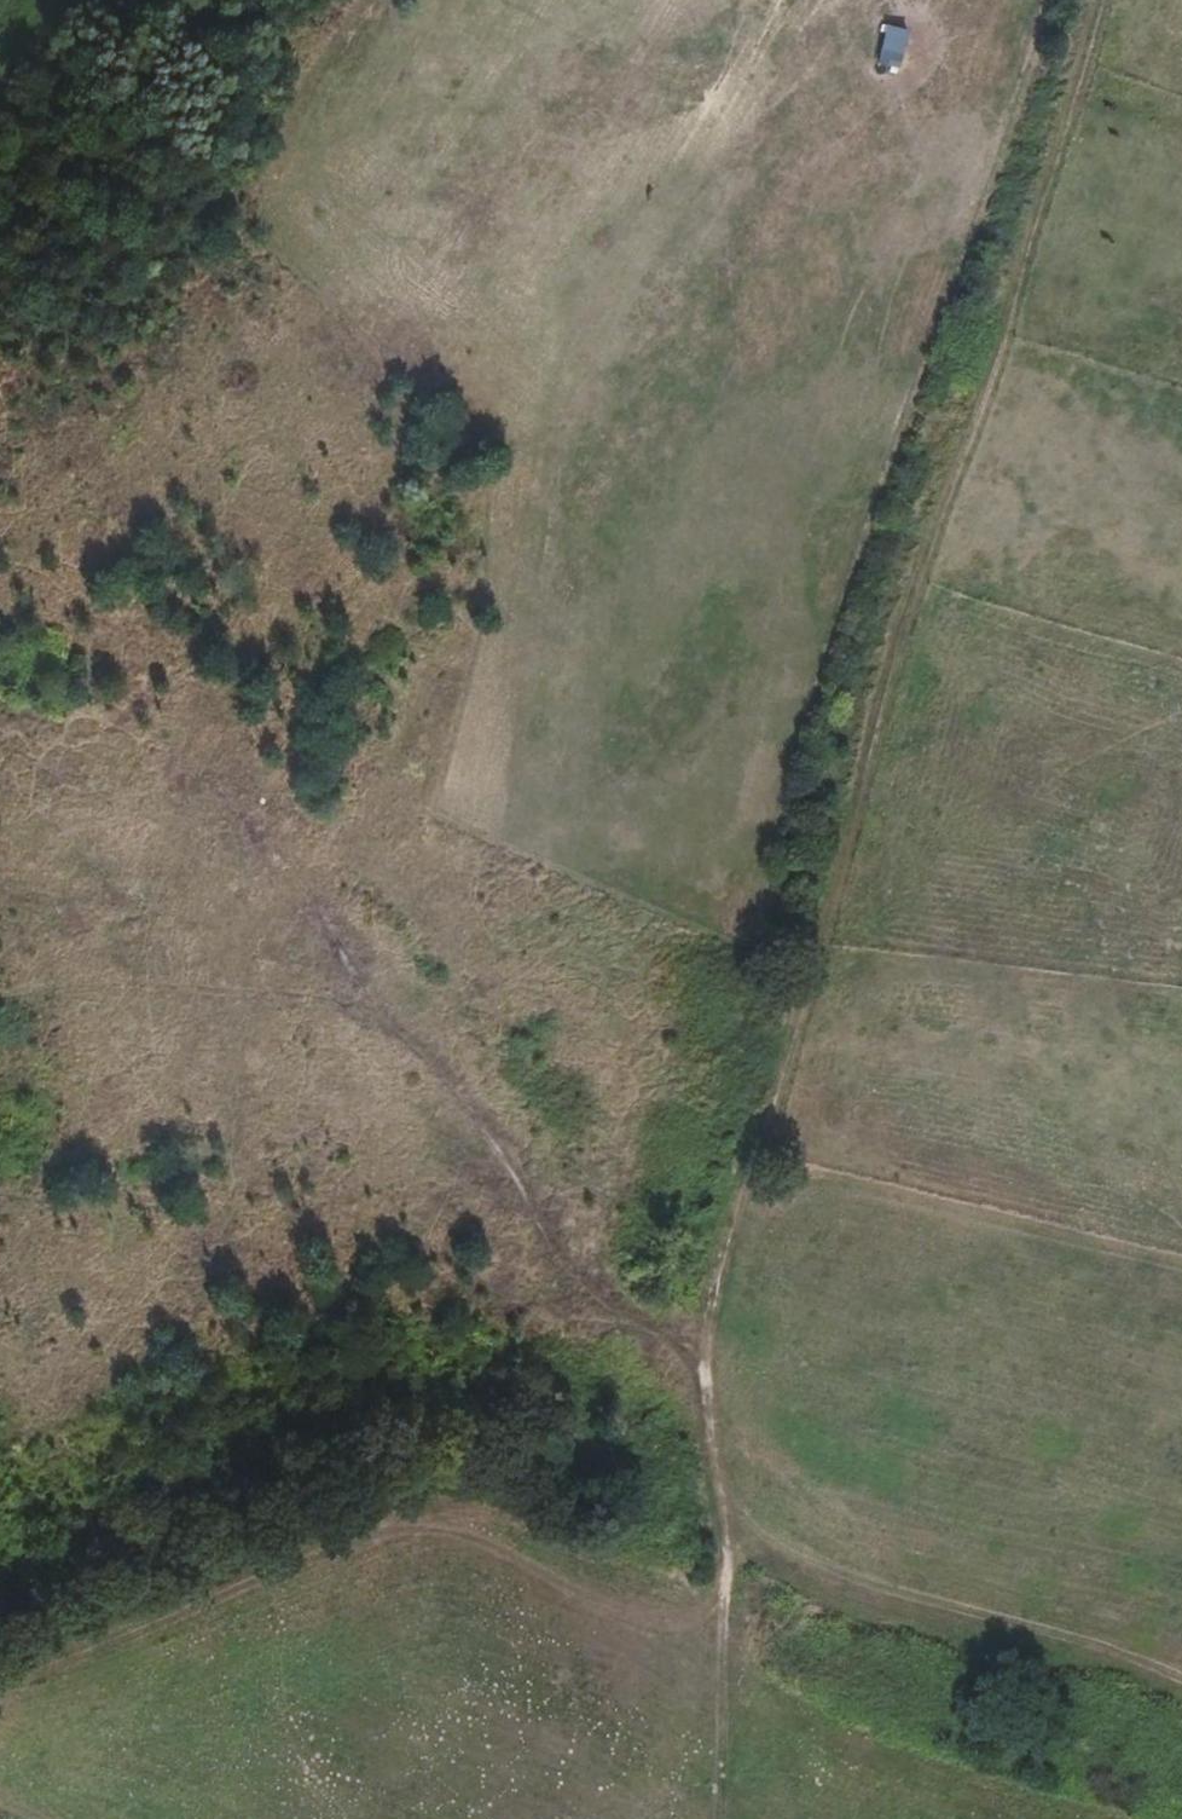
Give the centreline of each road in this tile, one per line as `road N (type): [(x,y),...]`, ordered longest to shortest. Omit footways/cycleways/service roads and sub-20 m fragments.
road 1 (track): [(724,1818),(716,1362),(737,1235),(829,961),(835,829),(977,428),(1103,0)]

